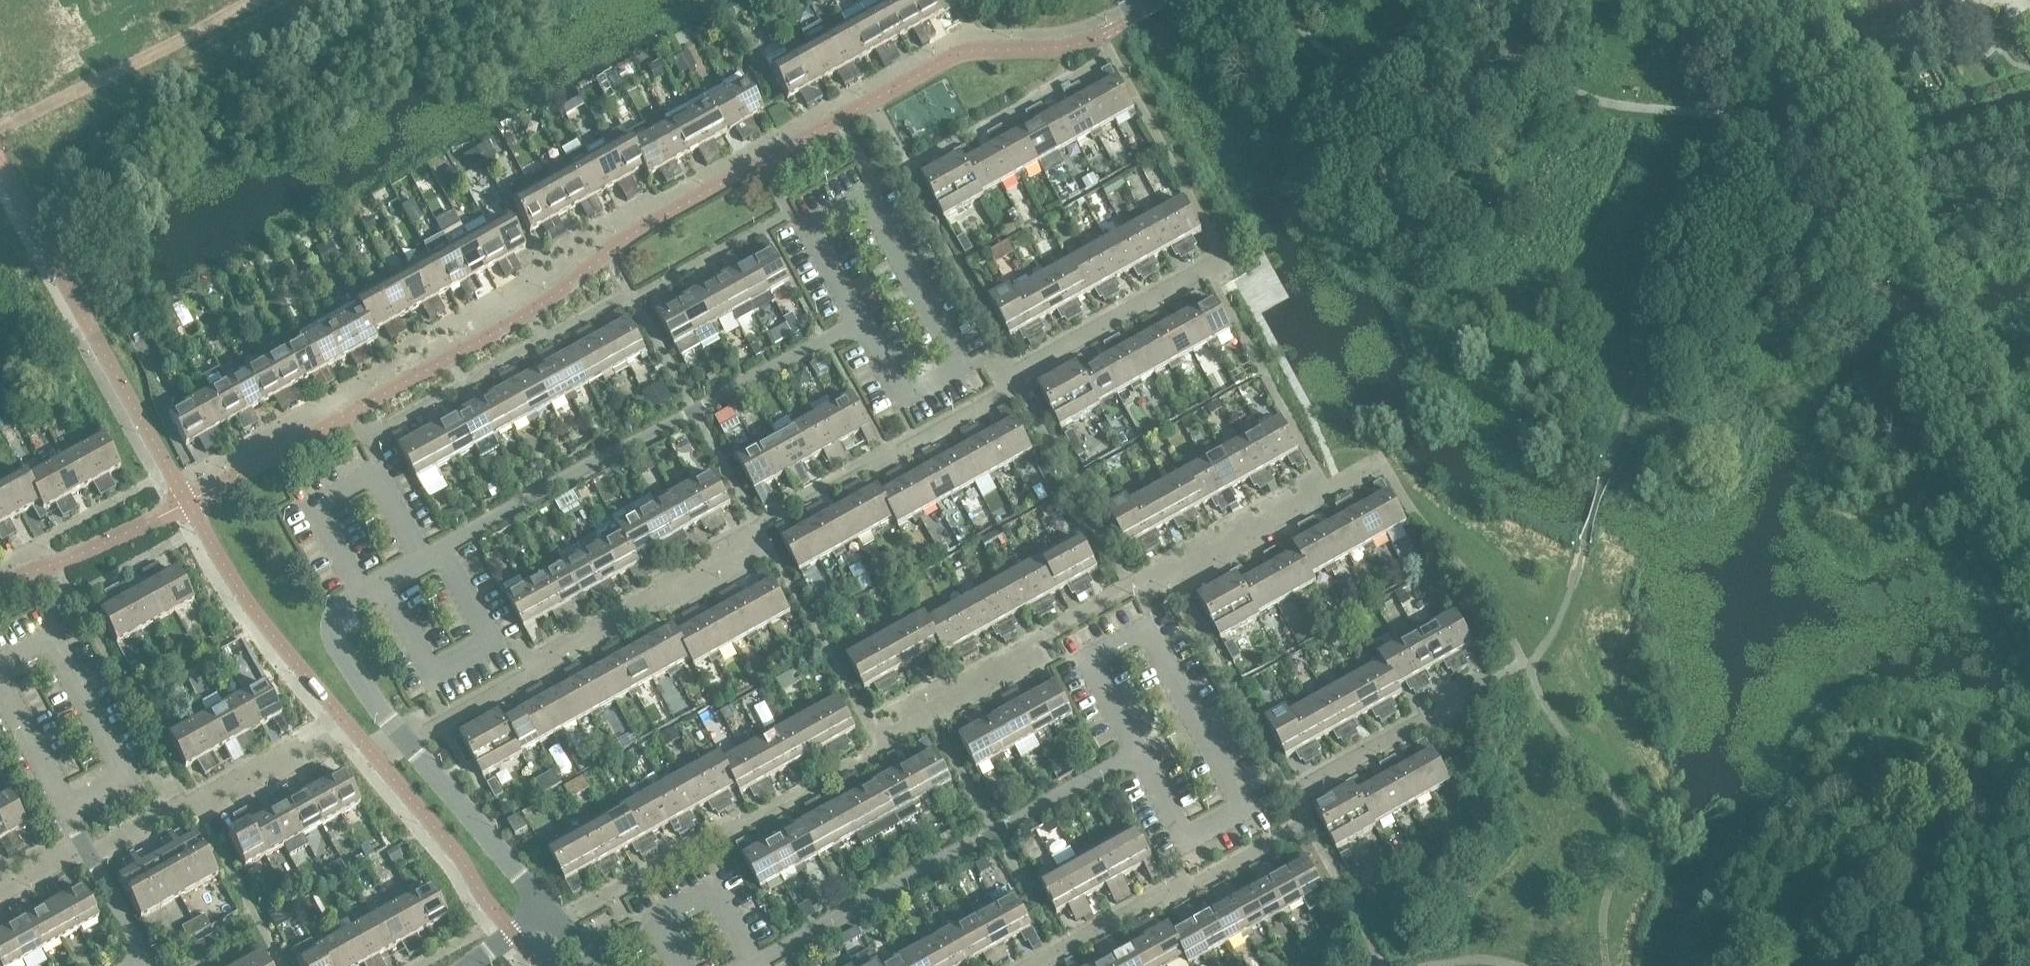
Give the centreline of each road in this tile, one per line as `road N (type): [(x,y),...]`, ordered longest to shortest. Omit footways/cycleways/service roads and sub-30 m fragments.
road 1 (residential): [(544,906),(340,647),(337,616),(352,598),(861,322)]
road 2 (residential): [(751,965),(1138,750)]
road 3 (residential): [(145,961),(67,808)]

